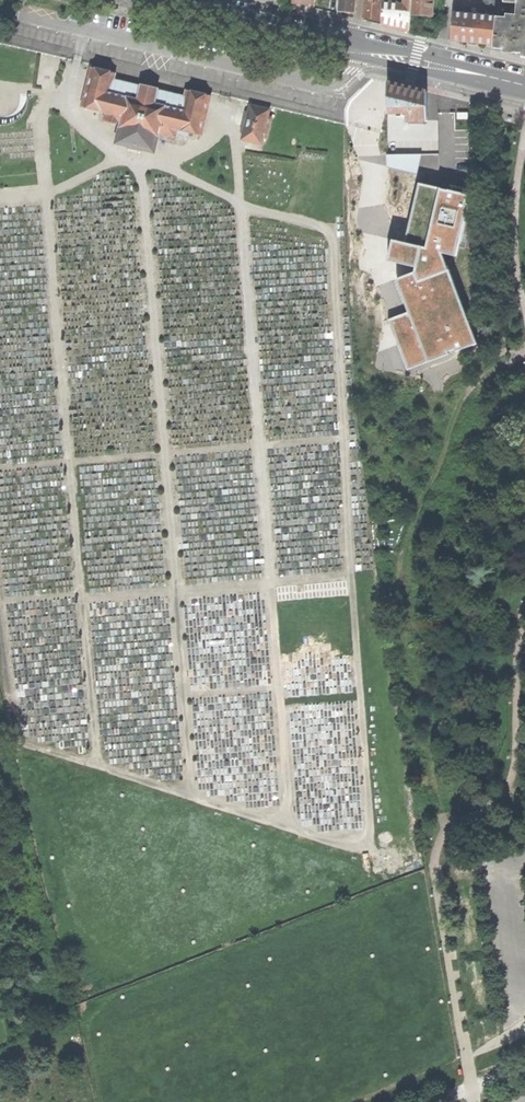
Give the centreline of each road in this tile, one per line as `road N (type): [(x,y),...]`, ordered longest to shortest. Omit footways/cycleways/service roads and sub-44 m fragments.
road 1 (secondary): [(153,0),(524,86)]

